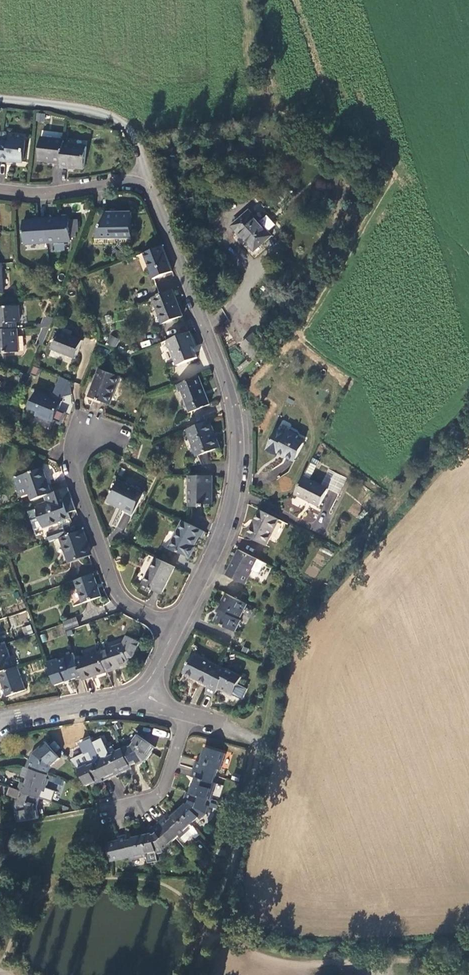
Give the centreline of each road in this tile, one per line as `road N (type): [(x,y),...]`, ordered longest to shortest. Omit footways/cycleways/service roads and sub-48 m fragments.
road 1 (residential): [(144,185),(227,381),(239,444),(227,525),(177,627)]
road 2 (track): [(263,738),(281,633),(468,424)]
road 3 (residential): [(98,430),(81,440),(74,463),(116,585),(131,605),(177,627)]
road 4 (unclassified): [(0,99),(119,121),(135,139),(144,185)]
road 5 (residential): [(99,812),(160,793),(186,714)]
road 6 (residential): [(141,690),(0,720)]
road 7 (residential): [(0,189),(144,185)]

